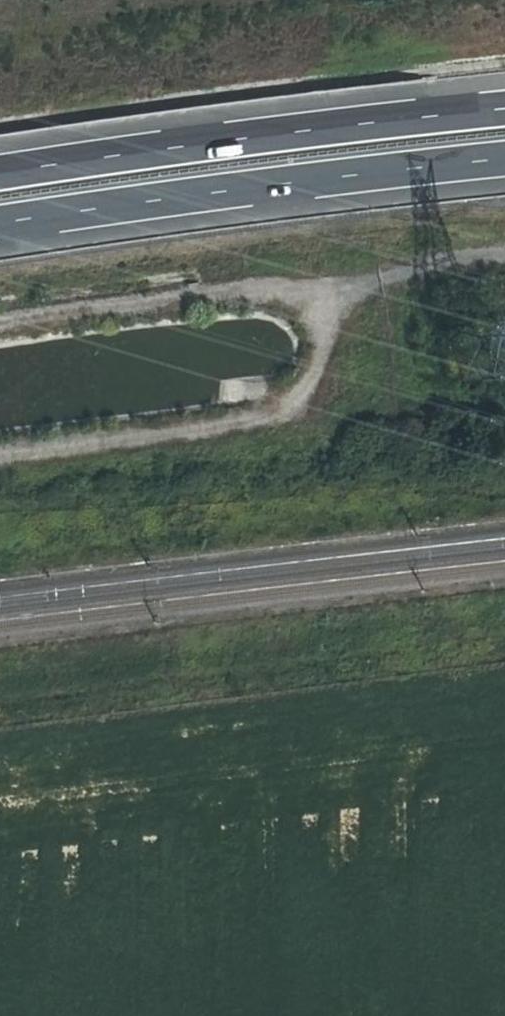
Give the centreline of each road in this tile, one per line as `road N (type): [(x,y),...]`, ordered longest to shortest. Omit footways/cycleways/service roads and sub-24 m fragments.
road 1 (motorway): [(0,224),(504,160)]
road 2 (motorway): [(504,107),(0,171)]

